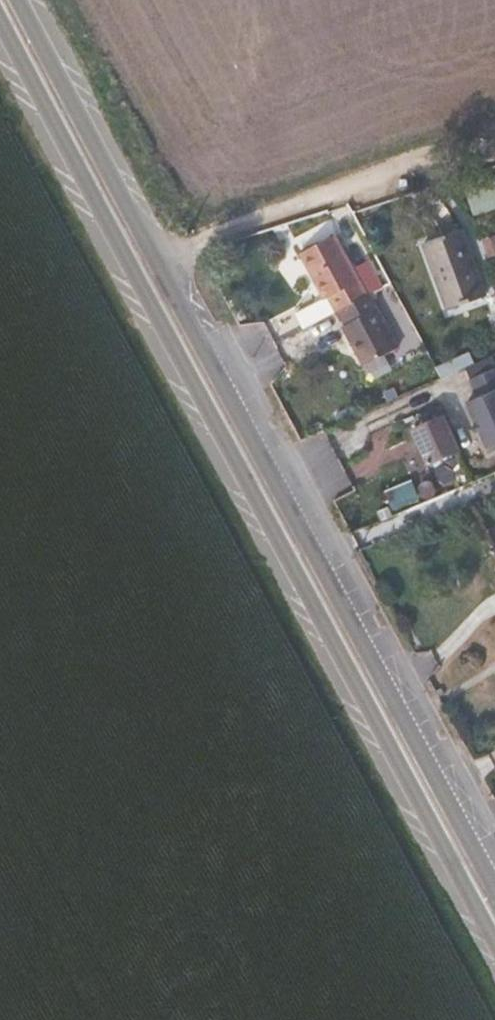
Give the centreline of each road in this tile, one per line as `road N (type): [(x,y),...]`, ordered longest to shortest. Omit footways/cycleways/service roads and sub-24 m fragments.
road 1 (tertiary): [(0,27),(494,947)]
road 2 (tertiary): [(494,874),(25,0)]

